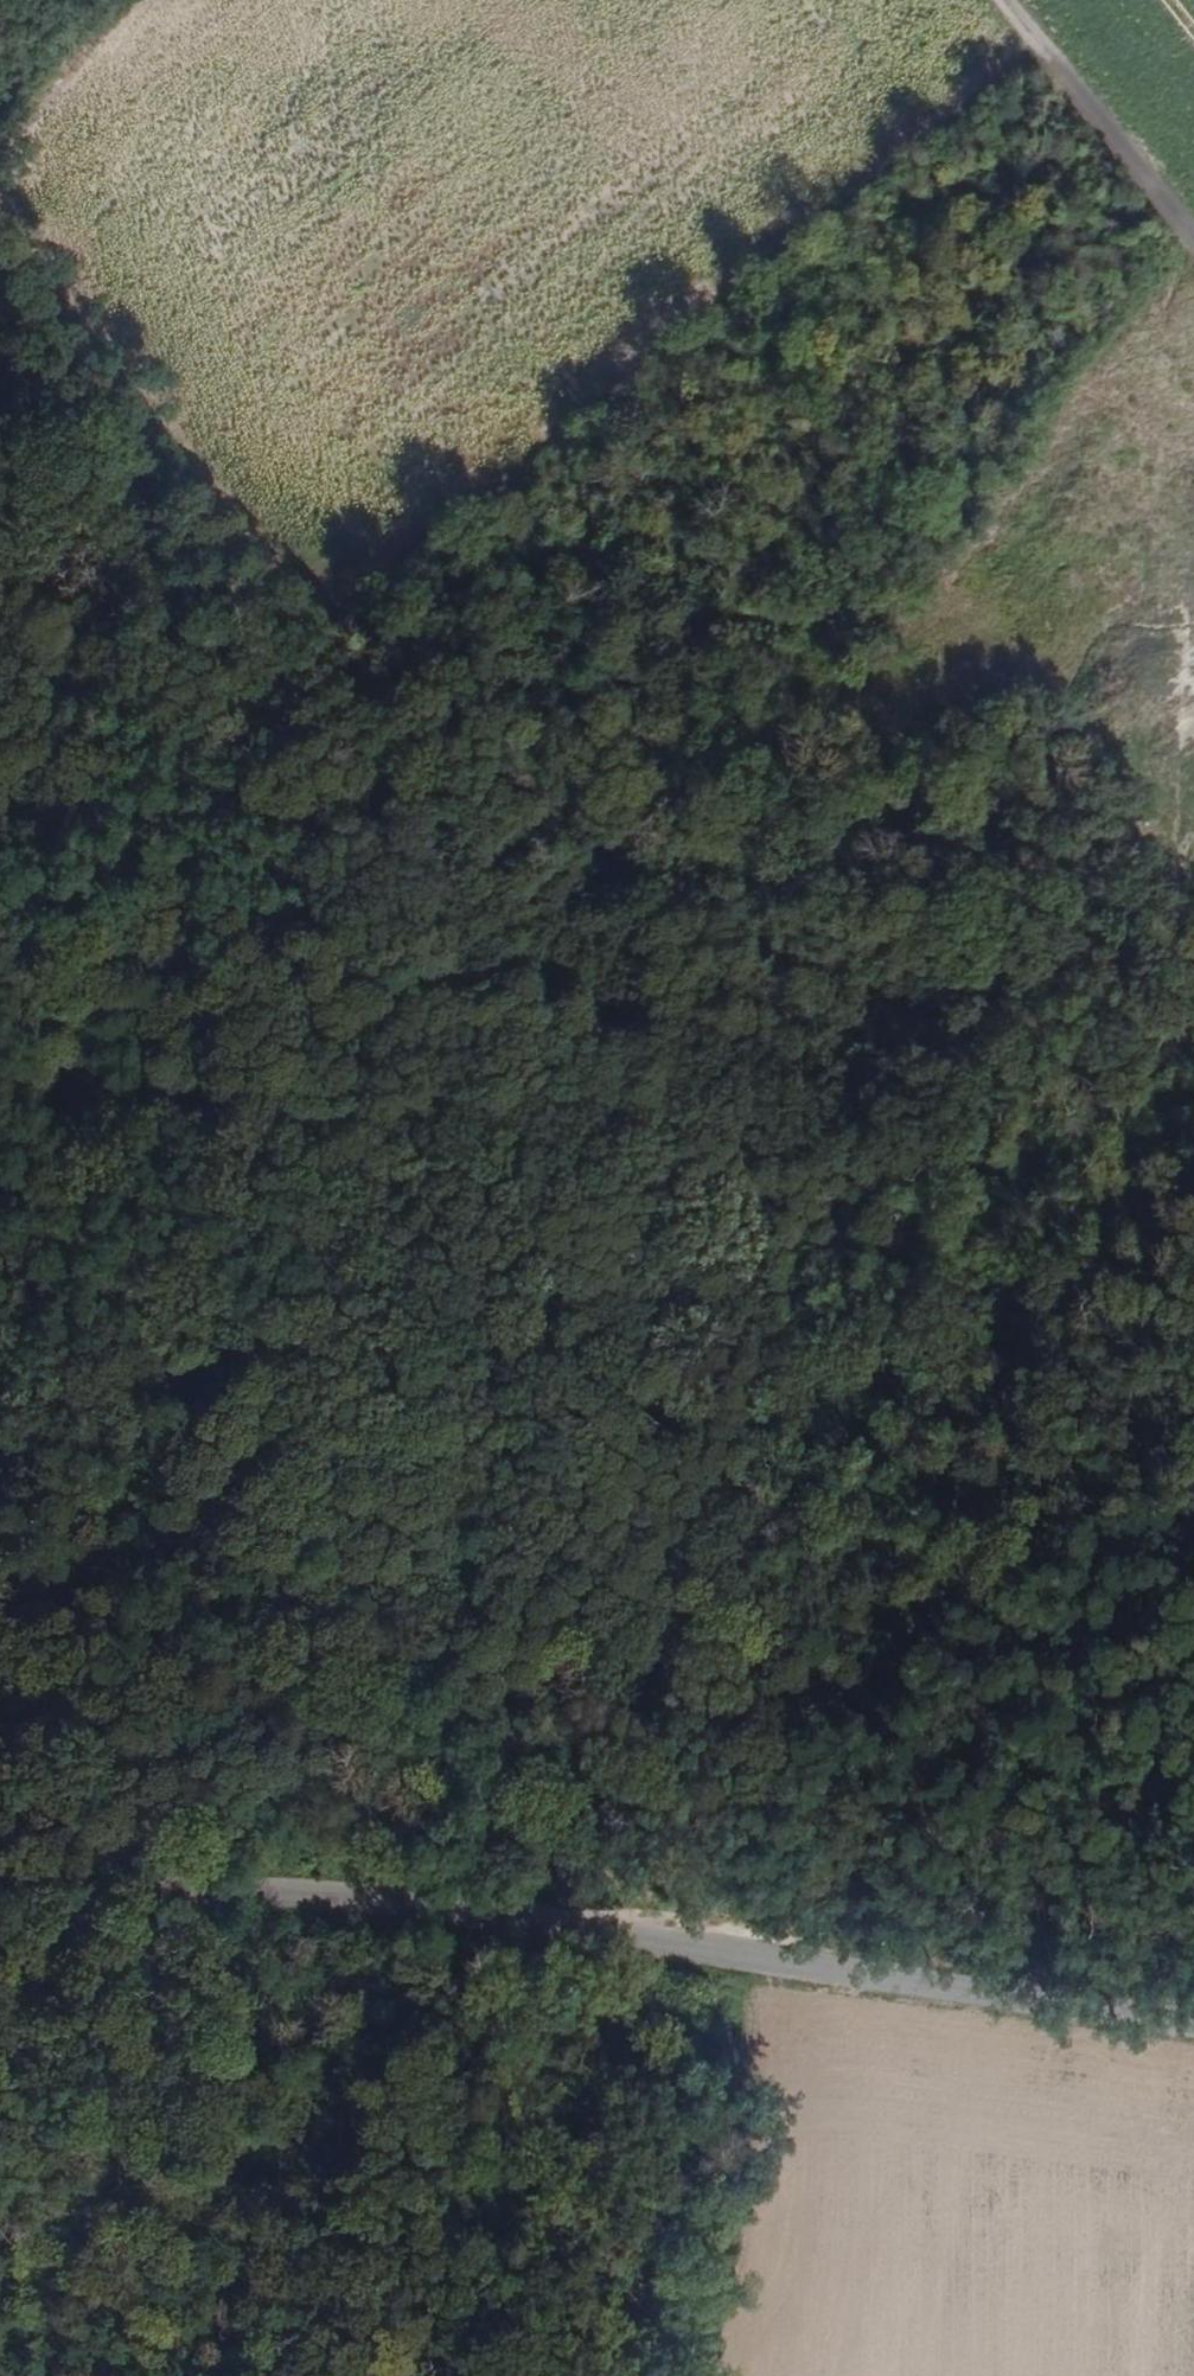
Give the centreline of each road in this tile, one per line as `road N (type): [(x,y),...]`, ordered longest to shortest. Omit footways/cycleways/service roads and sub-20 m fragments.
road 1 (unclassified): [(1193,2013),(172,1874),(0,1902)]
road 2 (track): [(1193,237),(1005,0)]

